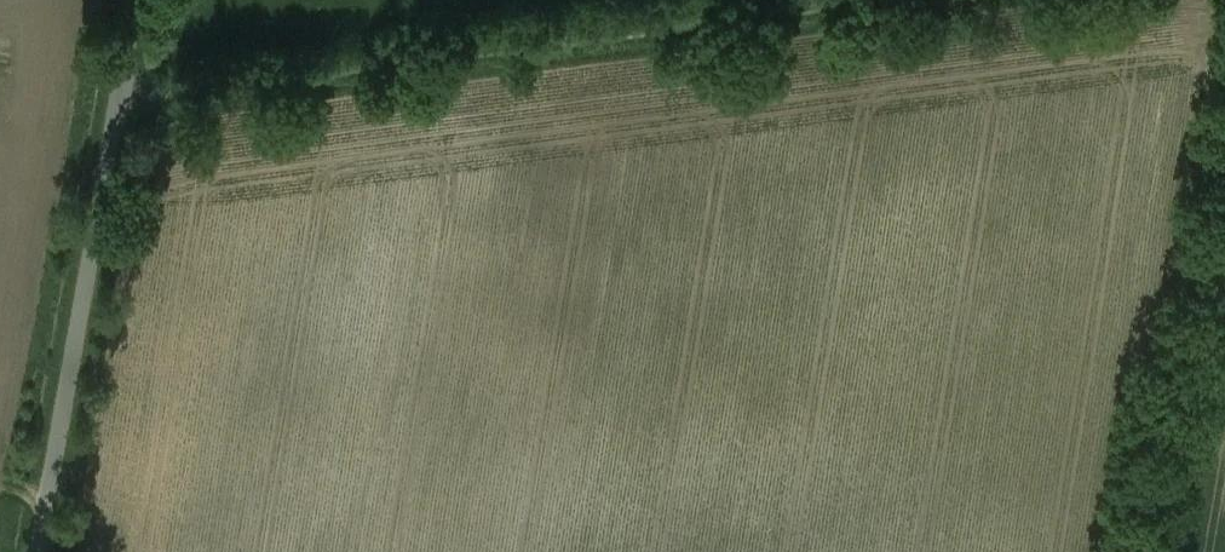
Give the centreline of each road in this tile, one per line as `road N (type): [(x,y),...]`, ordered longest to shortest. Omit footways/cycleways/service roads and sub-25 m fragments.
road 1 (unclassified): [(866,0),(120,93)]
road 2 (unclassified): [(38,551),(120,93)]
road 3 (unclassified): [(1224,261),(1163,551)]

